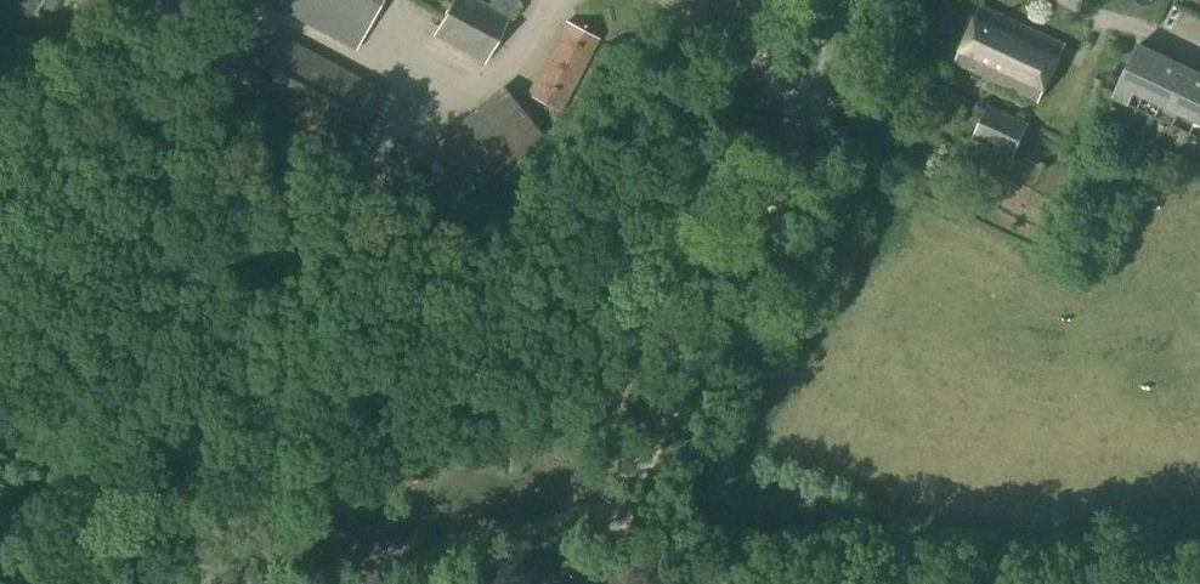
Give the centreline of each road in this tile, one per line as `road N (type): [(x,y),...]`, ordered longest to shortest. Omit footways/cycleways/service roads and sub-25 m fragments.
road 1 (unclassified): [(582,583),(851,0)]
road 2 (tertiary): [(307,583),(0,575)]

